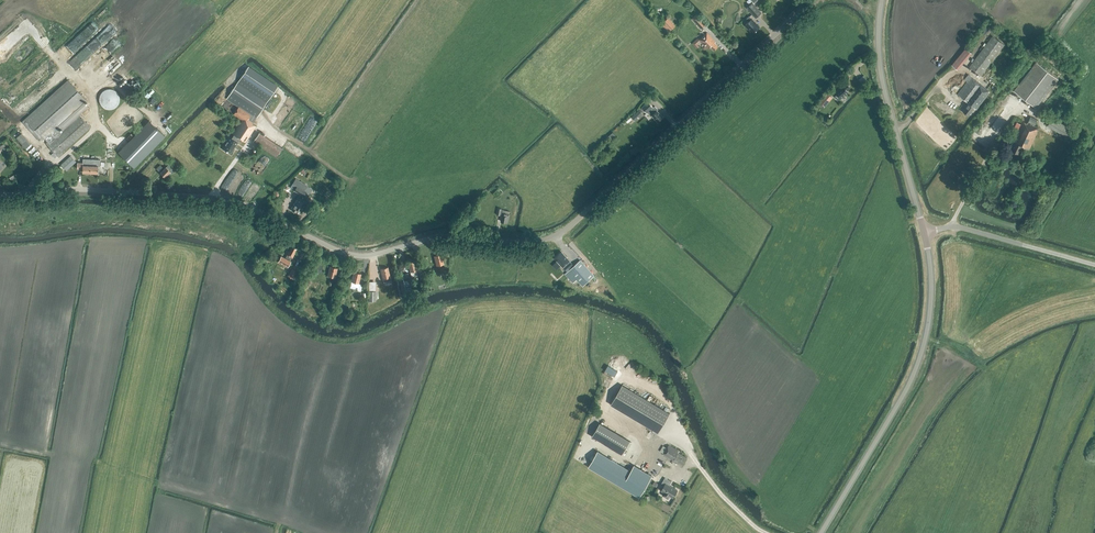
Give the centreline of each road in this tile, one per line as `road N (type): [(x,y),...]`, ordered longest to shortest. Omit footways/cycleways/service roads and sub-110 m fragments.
road 1 (unclassified): [(814,0),(564,232),(531,244),(428,241),(365,259),(199,200),(0,196)]
road 2 (tertiary): [(820,532),(922,351),(931,294),(924,233)]
road 3 (tertiary): [(924,233),(882,80),(882,0)]
road 4 (unclassified): [(1094,265),(965,228),(924,233)]

